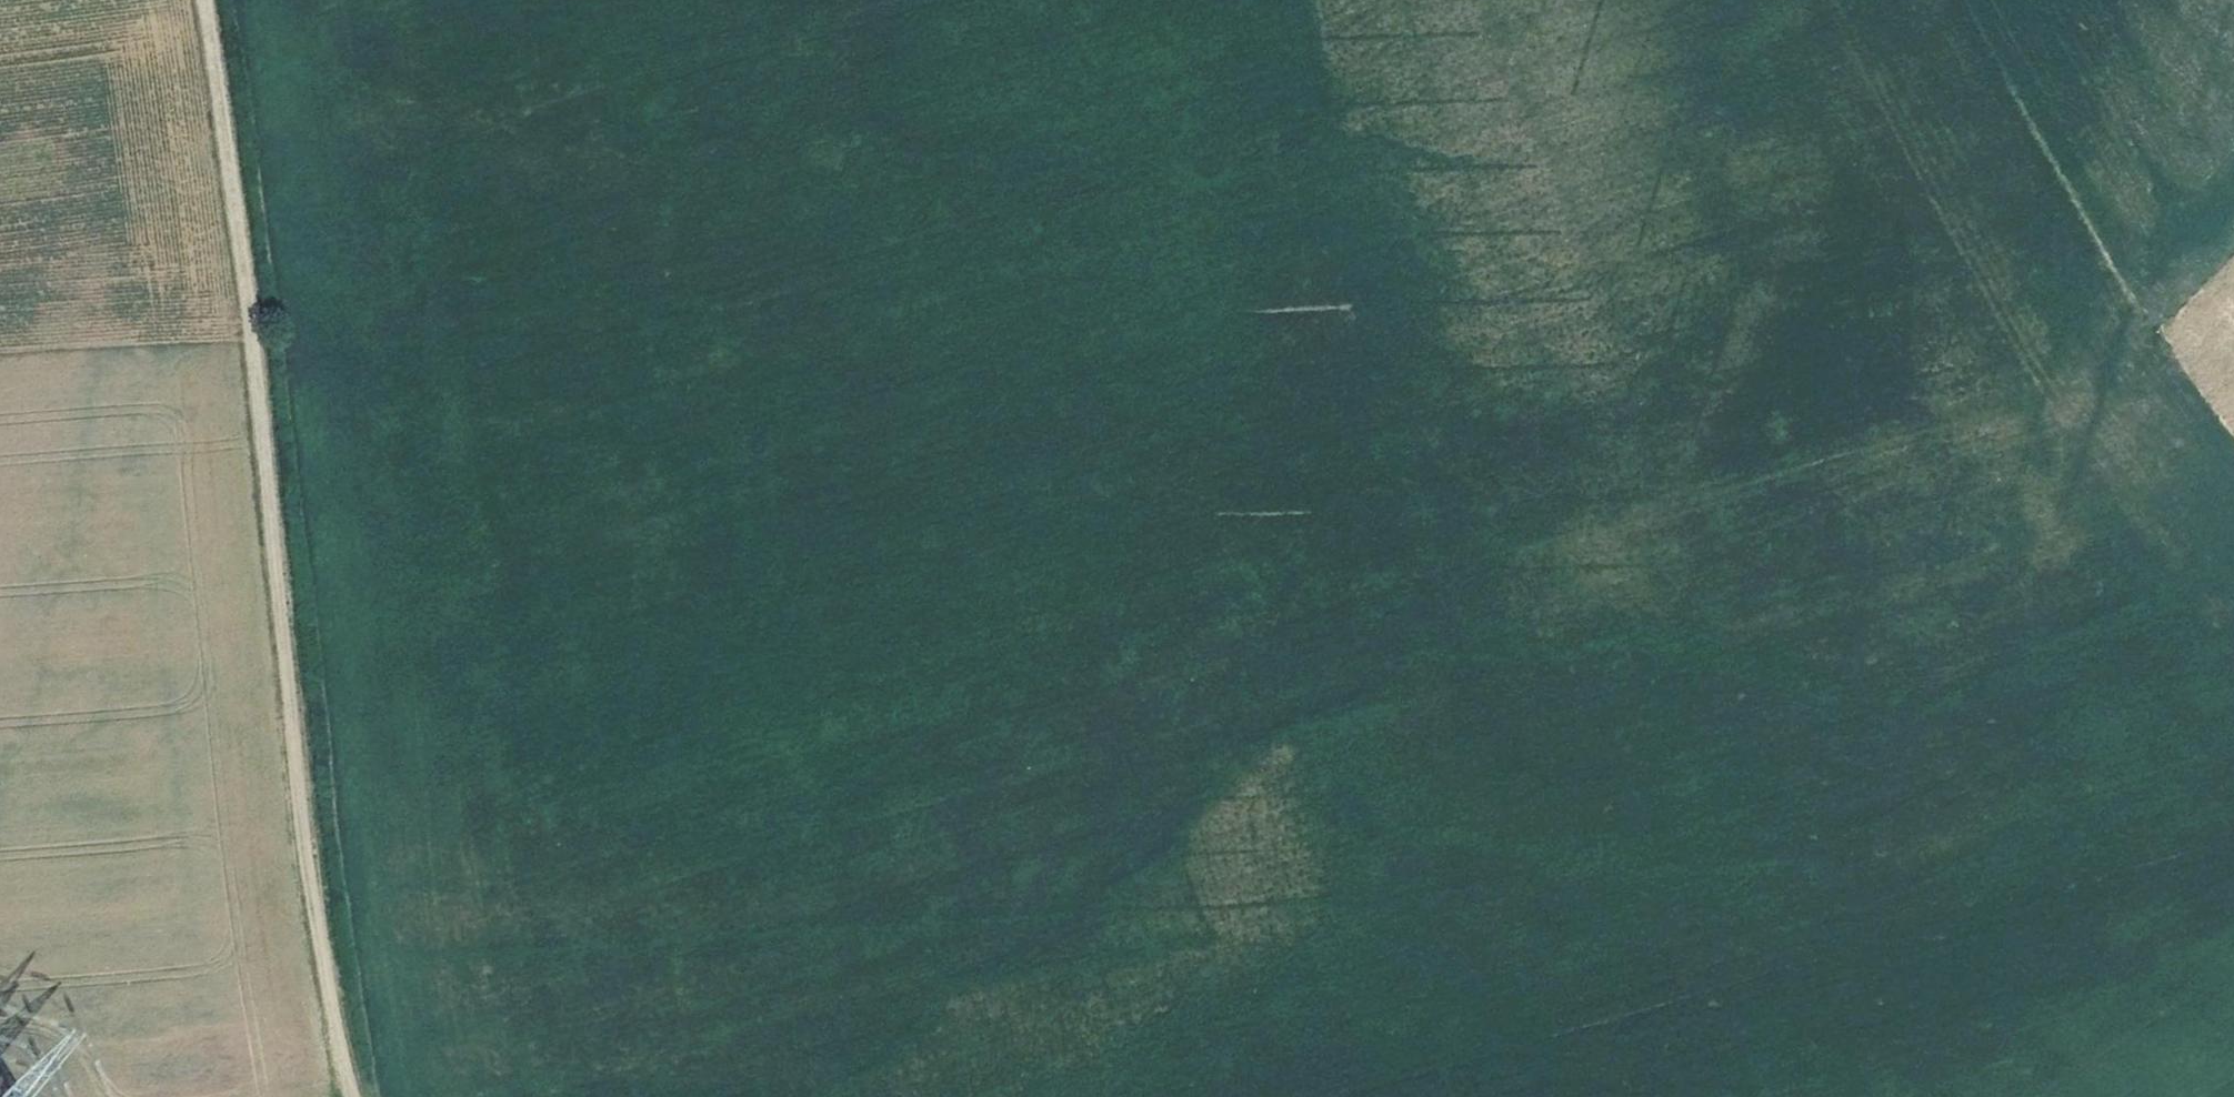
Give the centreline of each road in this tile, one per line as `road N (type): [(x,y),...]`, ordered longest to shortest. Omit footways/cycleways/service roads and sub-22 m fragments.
road 1 (track): [(354,1096),(301,813),(247,294),(203,0)]

